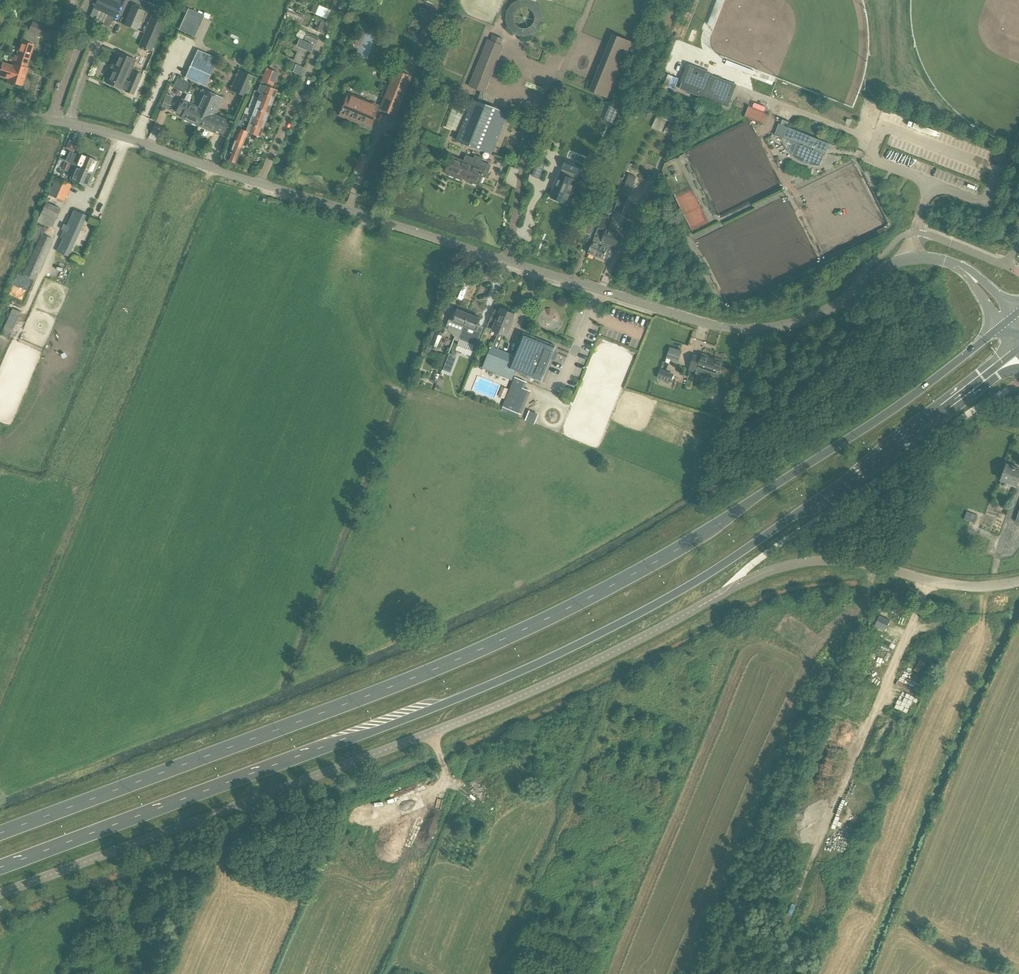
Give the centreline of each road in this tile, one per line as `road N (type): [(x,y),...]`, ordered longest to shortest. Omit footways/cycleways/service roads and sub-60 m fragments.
road 1 (secondary): [(0,867),(429,710),(635,615),(795,515),(1018,349)]
road 2 (secondary): [(1001,325),(721,523),(568,608),(389,688),(0,833)]
road 3 (unclassified): [(955,266),(933,258),(896,262),(839,306),(800,322),(728,329),(97,129),(0,113)]
road 4 (unclassified): [(881,567),(958,585),(1018,581)]

